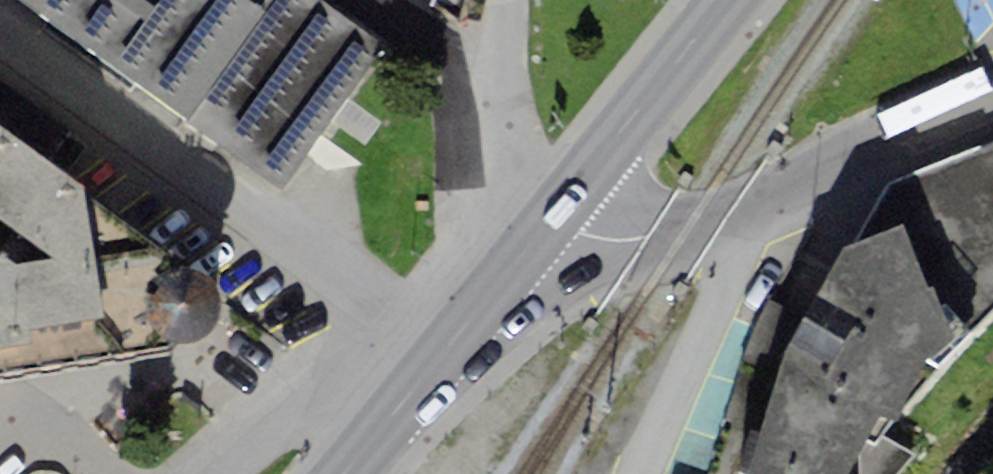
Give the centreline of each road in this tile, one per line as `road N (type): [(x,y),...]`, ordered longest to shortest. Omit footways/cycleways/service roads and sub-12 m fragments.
road 1 (secondary): [(992,102),(684,231),(611,240),(578,234),(552,216)]
road 2 (secondary): [(552,216),(727,0)]
road 3 (secondary): [(419,380),(552,216)]
road 4 (residential): [(419,380),(307,421),(235,473)]
road 5 (secondary): [(343,473),(419,380)]

